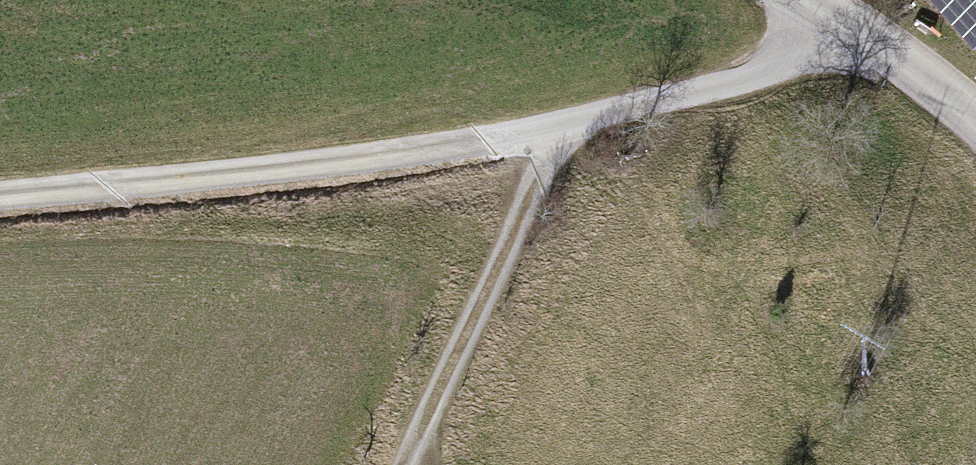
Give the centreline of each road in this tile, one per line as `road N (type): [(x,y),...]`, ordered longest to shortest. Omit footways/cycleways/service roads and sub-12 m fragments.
road 1 (track): [(846,18),(767,71),(563,129),(350,163),(0,195)]
road 2 (track): [(563,129),(408,464)]
road 3 (tertiary): [(811,0),(975,116)]

